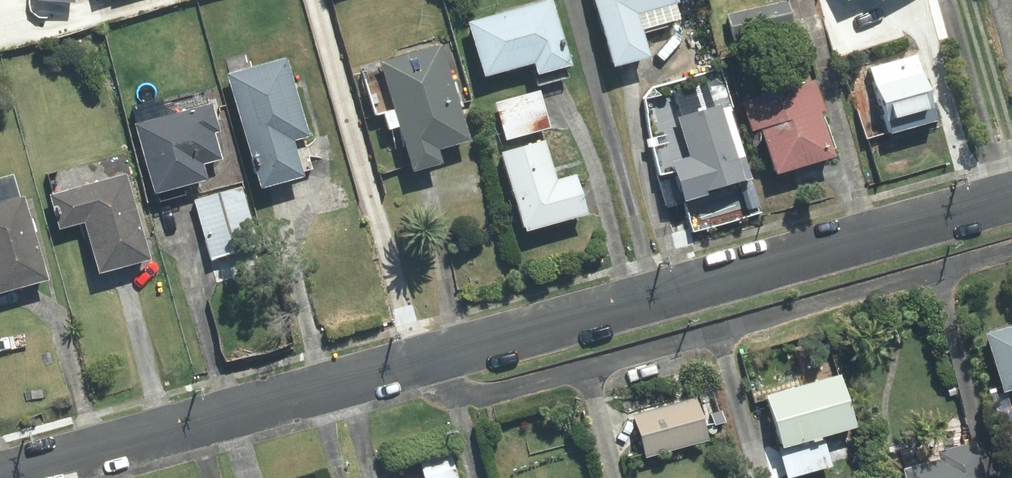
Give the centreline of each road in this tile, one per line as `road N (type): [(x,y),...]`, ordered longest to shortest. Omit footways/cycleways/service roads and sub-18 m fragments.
road 1 (residential): [(0,476),(1011,195)]

